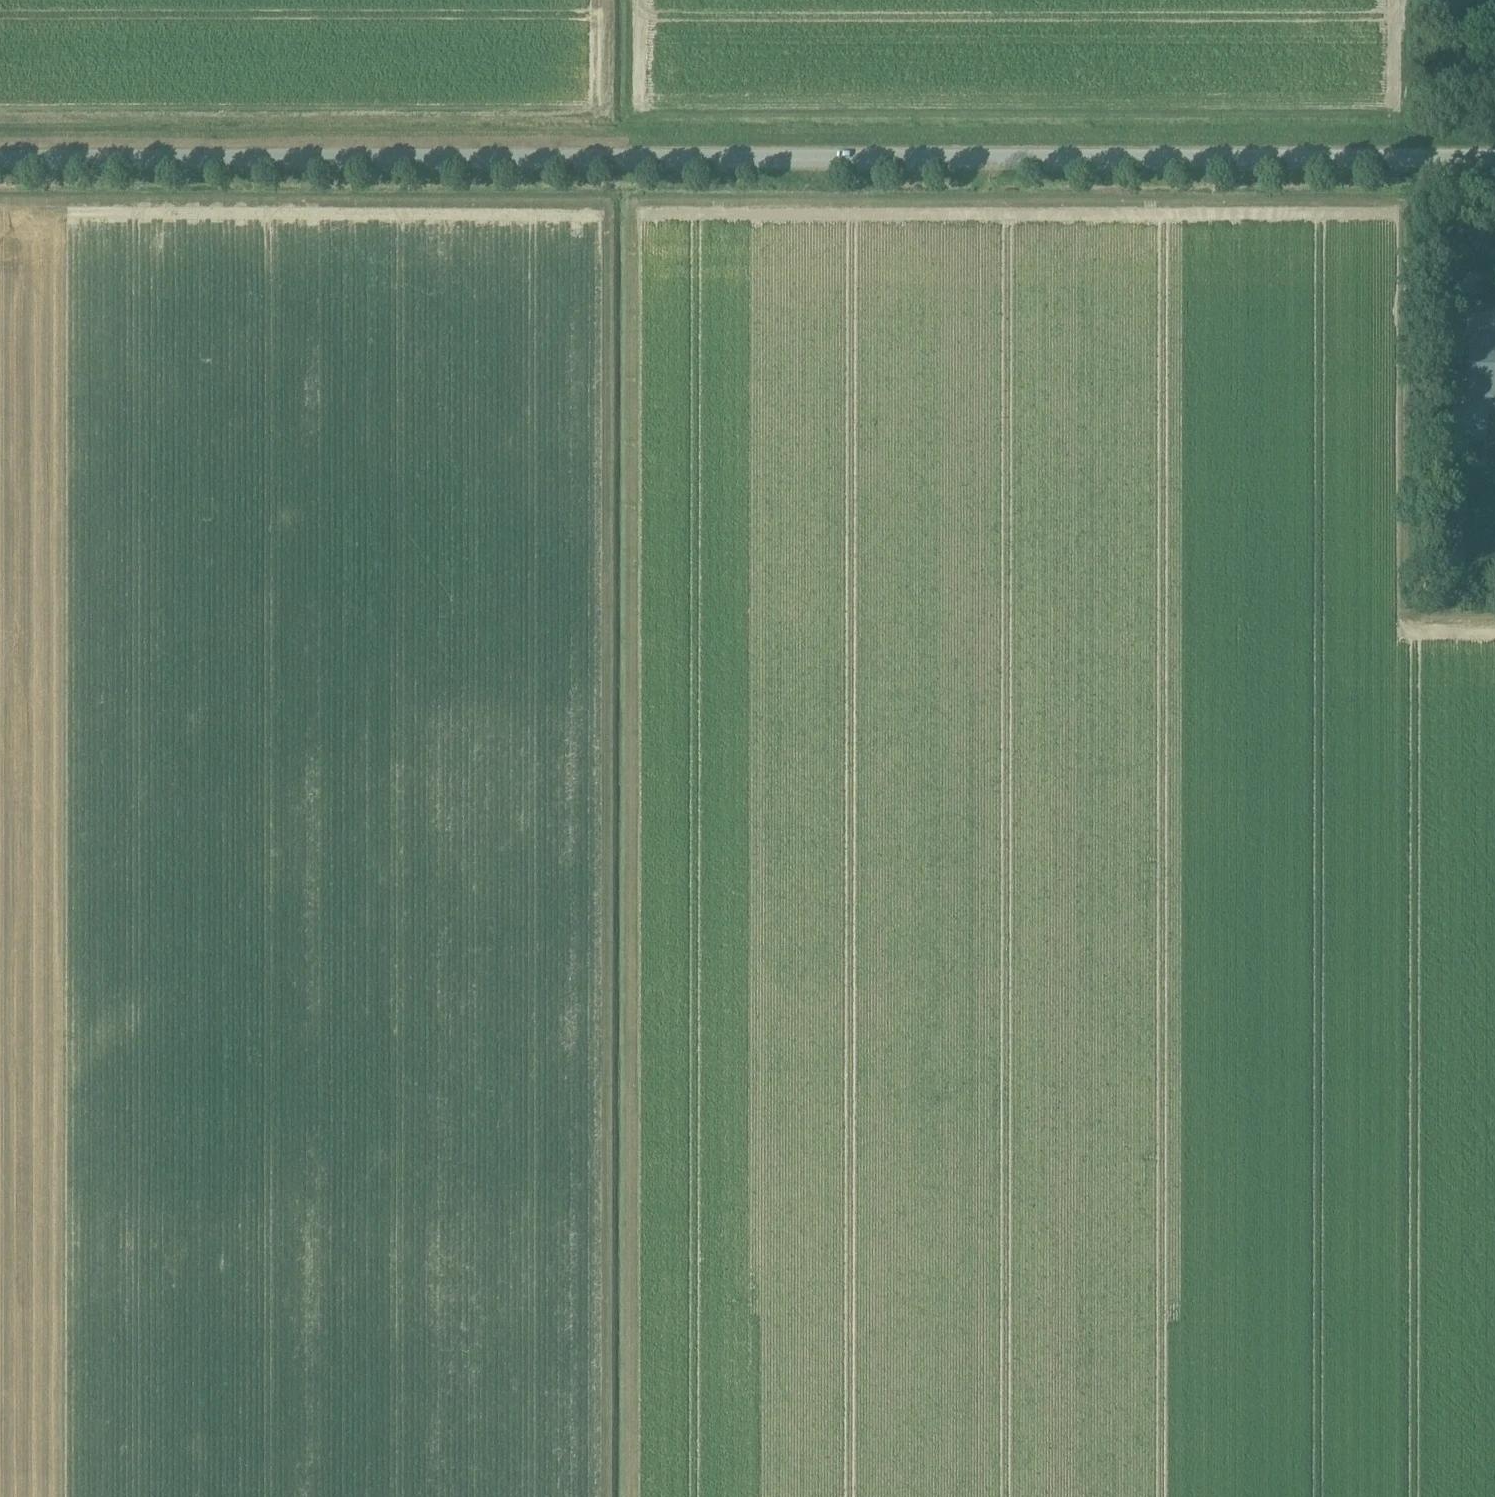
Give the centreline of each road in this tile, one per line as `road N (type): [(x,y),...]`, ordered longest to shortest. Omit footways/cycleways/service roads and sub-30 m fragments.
road 1 (unclassified): [(1494,158),(0,157)]

